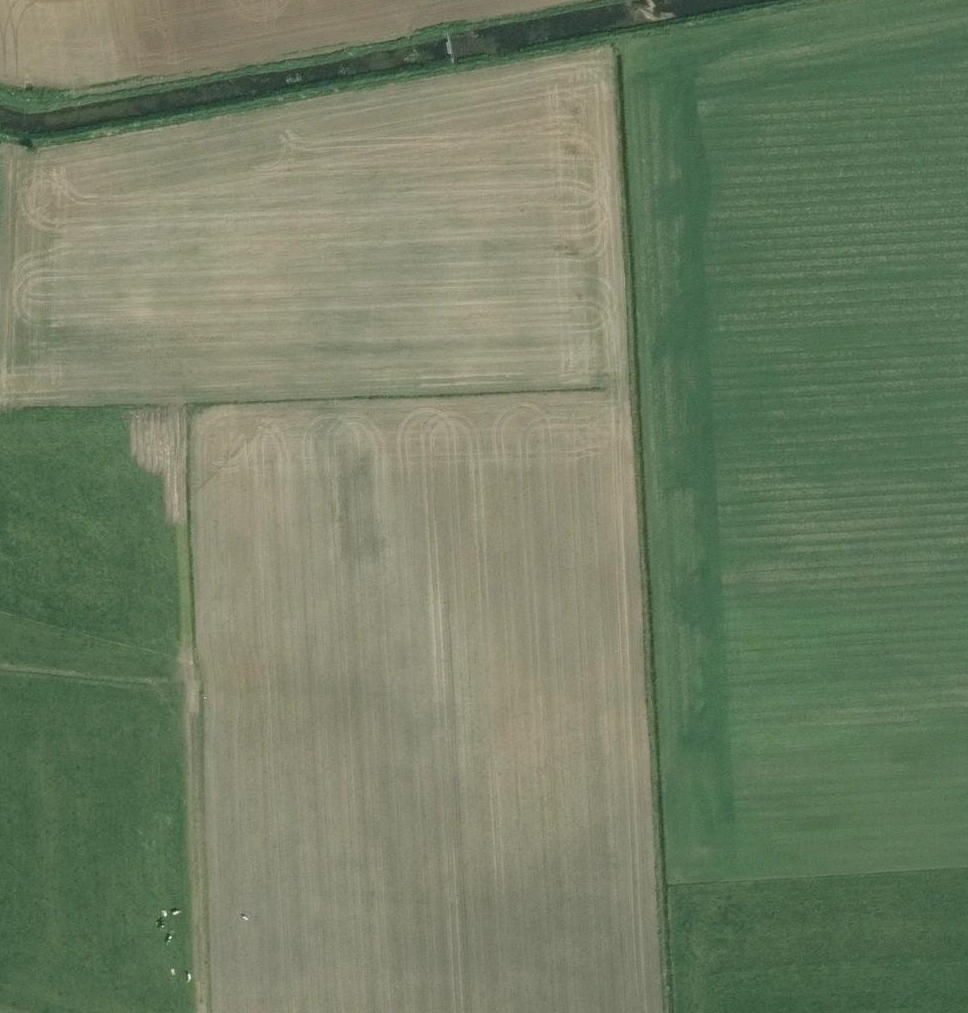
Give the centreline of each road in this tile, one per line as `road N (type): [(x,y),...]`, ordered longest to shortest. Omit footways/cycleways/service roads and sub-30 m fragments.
road 1 (track): [(200,1012),(191,686)]

